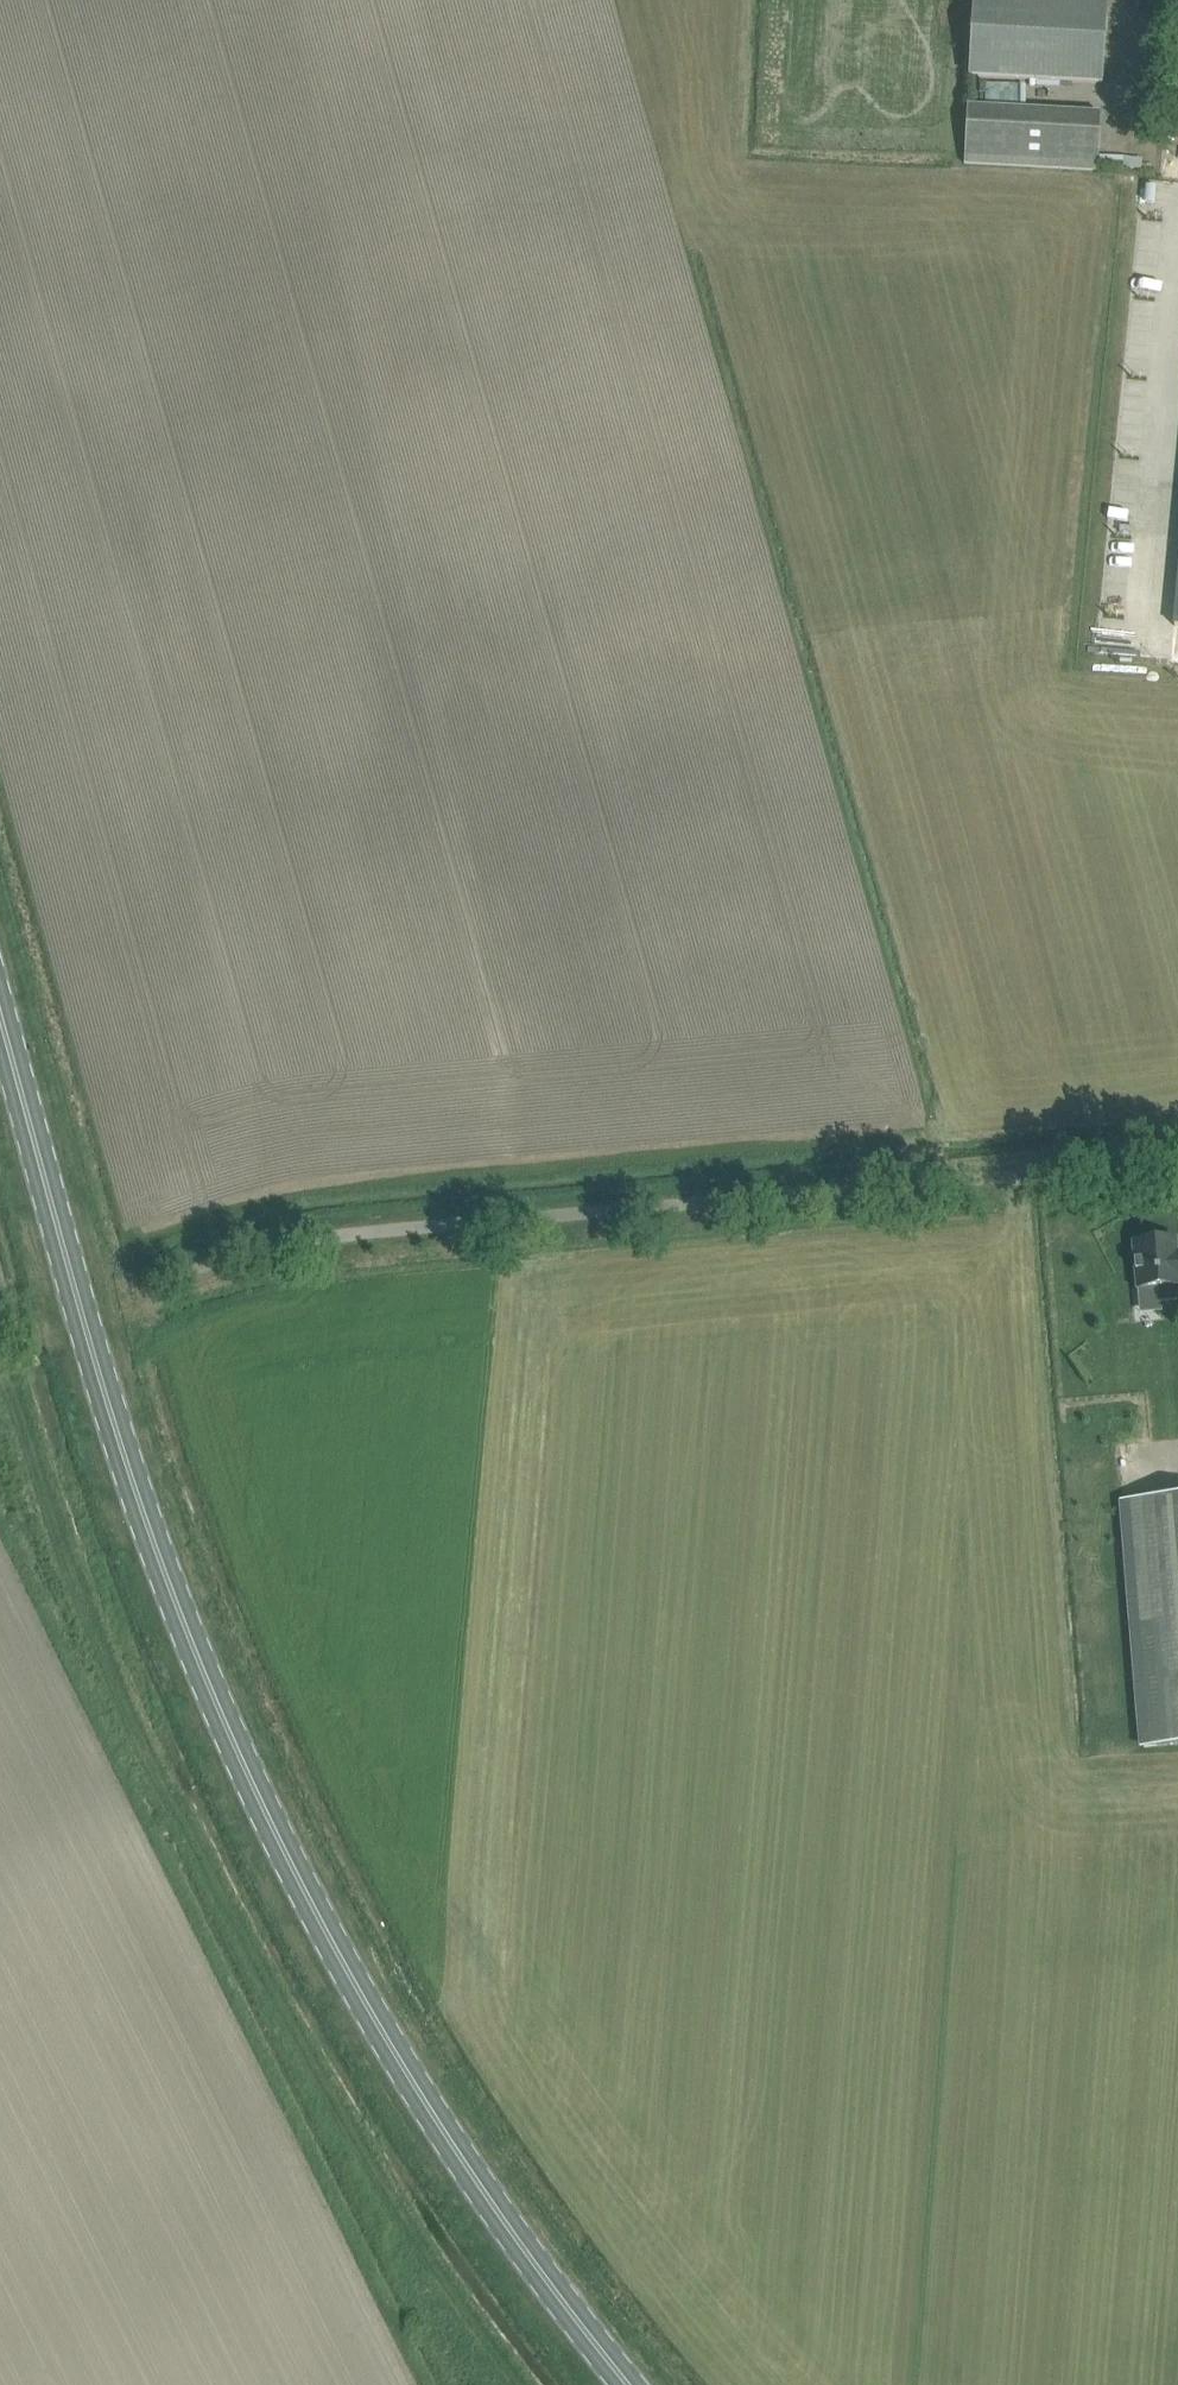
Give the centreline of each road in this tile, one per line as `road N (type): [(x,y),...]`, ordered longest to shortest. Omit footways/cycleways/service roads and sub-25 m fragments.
road 1 (secondary): [(629,2384),(442,2128),(351,1978),(243,1765),(141,1508),(0,1015)]
road 2 (unclassified): [(154,1281),(343,1235),(1177,1162)]

